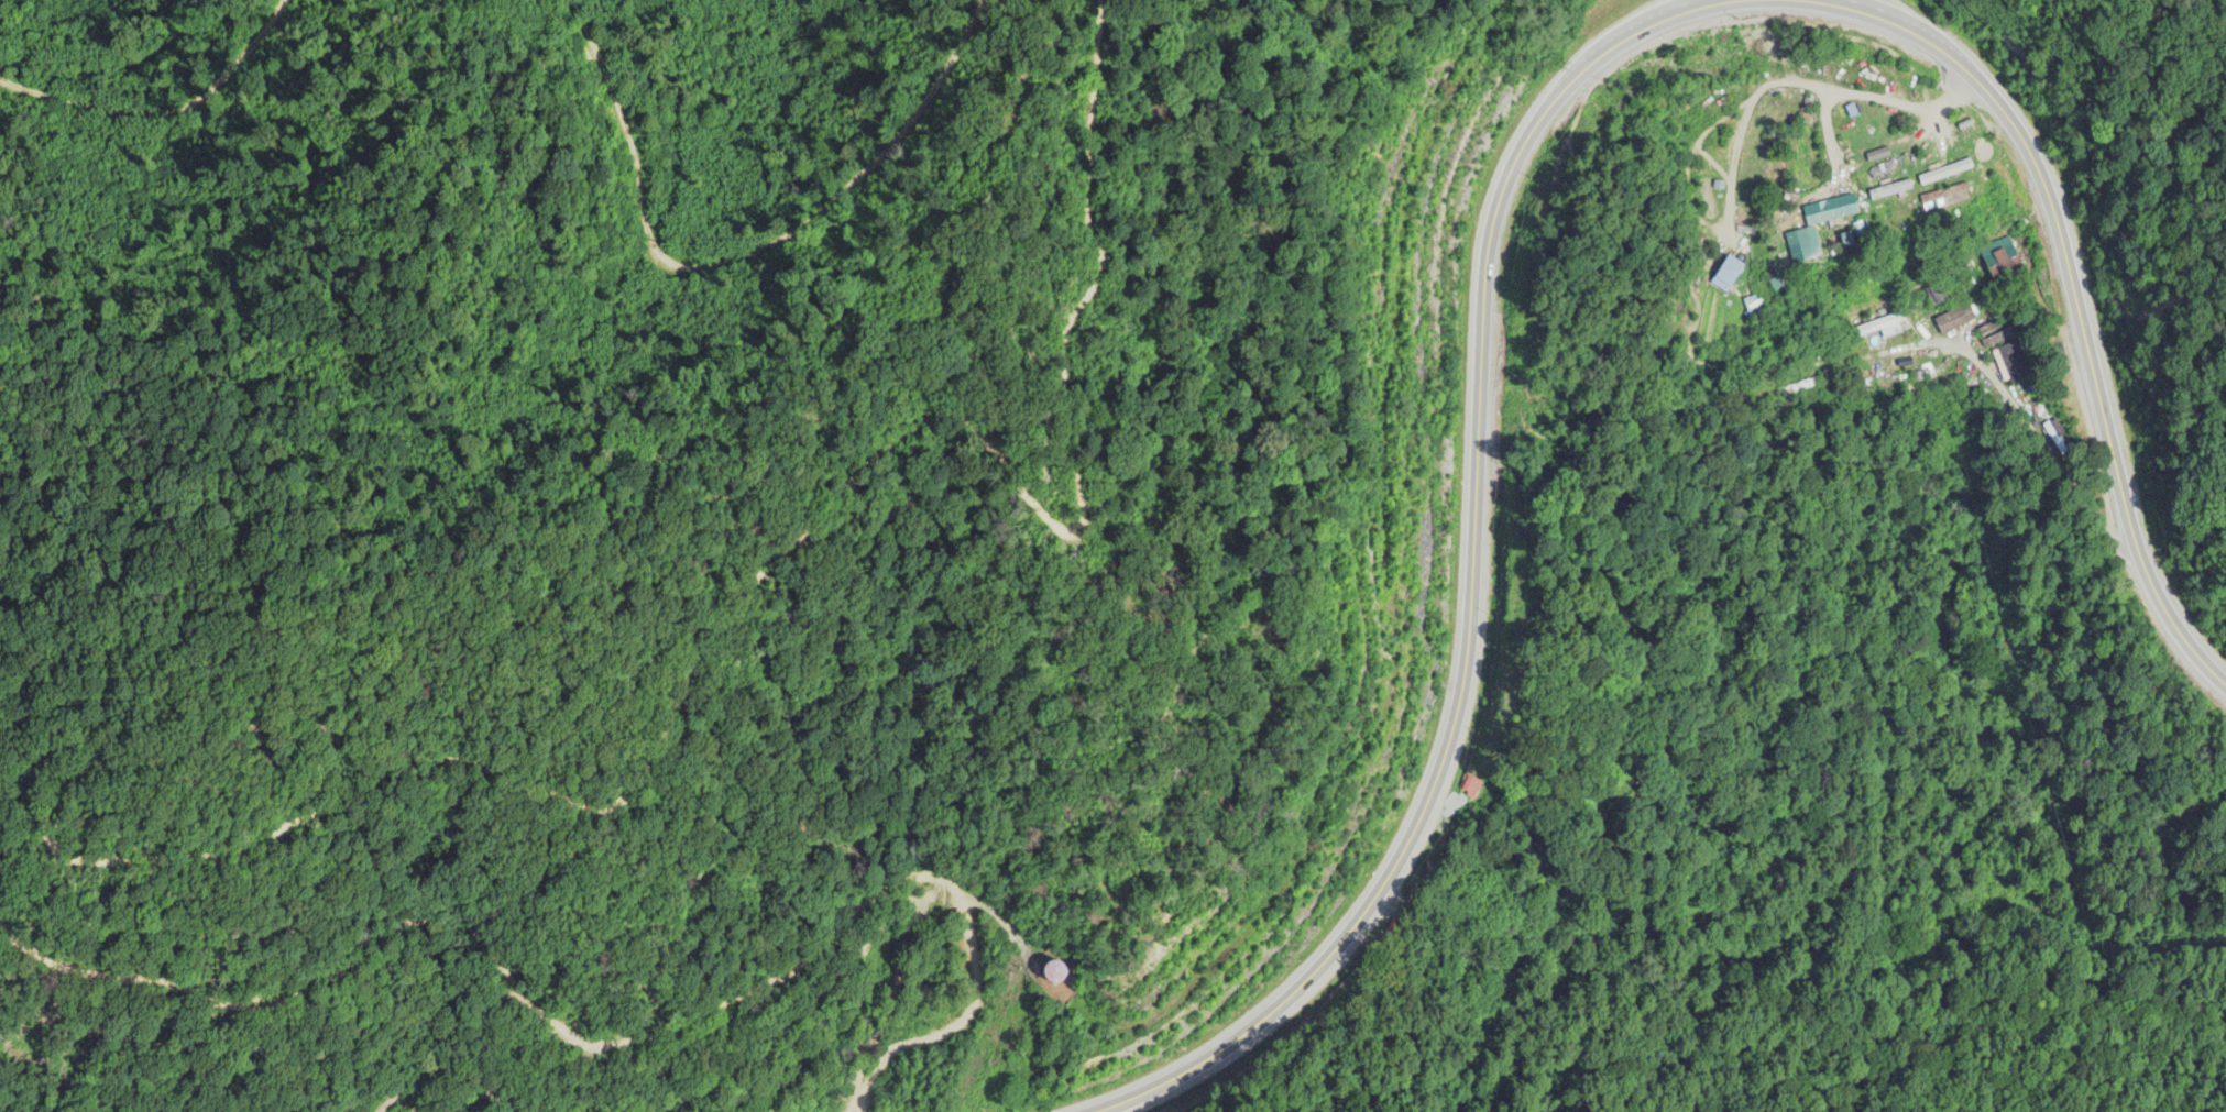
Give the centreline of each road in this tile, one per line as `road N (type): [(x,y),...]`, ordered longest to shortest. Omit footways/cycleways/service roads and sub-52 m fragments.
road 1 (tertiary): [(857,1111),(864,1085),(886,1054),(974,1014),(982,990),(977,944),(961,911),(926,895),(649,1014),(590,1009),(513,943),(442,949),(311,991),(94,937),(22,884),(22,641),(0,586)]
road 2 (primary): [(1090,1111),(1242,1032),(1313,971),(1374,898),(1415,825),(1462,685),(1472,615),(1484,284),(1490,227),(1507,176),(1531,128),(1577,69),(1653,21),(1725,0)]
road 3 (track): [(926,895),(911,672),(920,507),(1010,201),(1084,0)]
road 4 (primary): [(1839,0),(1901,21),(1965,71),(2014,126),(2058,221),(2141,558),(2196,646),(2225,674)]

